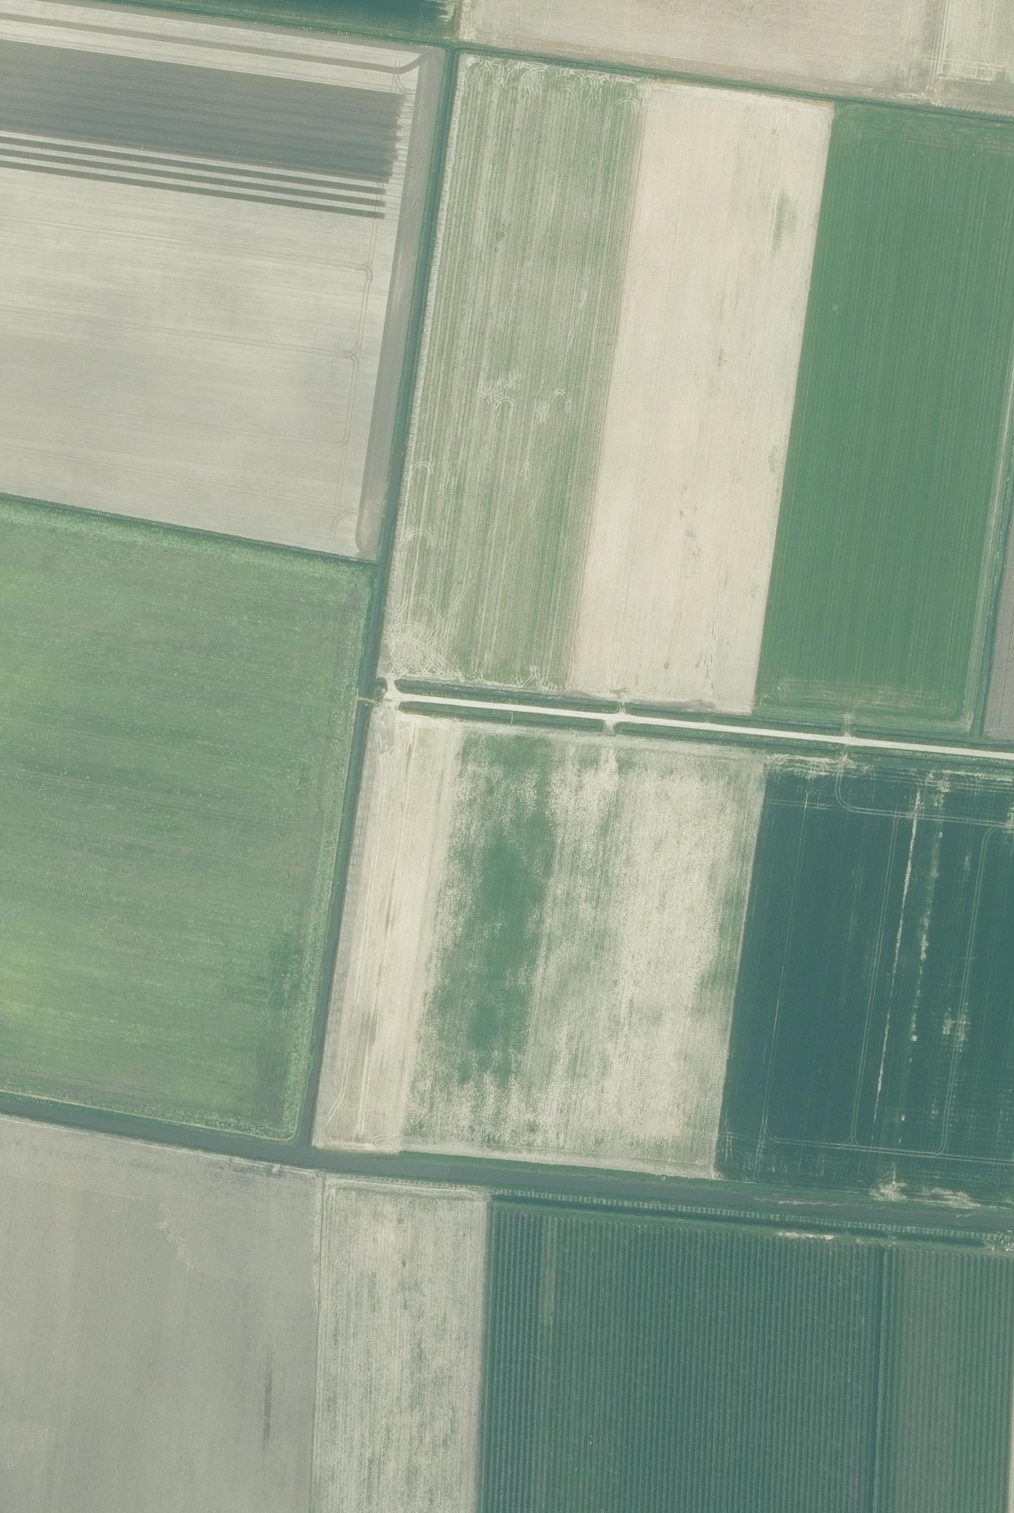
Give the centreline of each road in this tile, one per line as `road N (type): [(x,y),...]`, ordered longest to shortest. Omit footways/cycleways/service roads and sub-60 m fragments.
road 1 (track): [(0,1088),(279,1139),(294,1132),(357,686),(399,690)]
road 2 (unclassified): [(399,690),(1013,753)]

